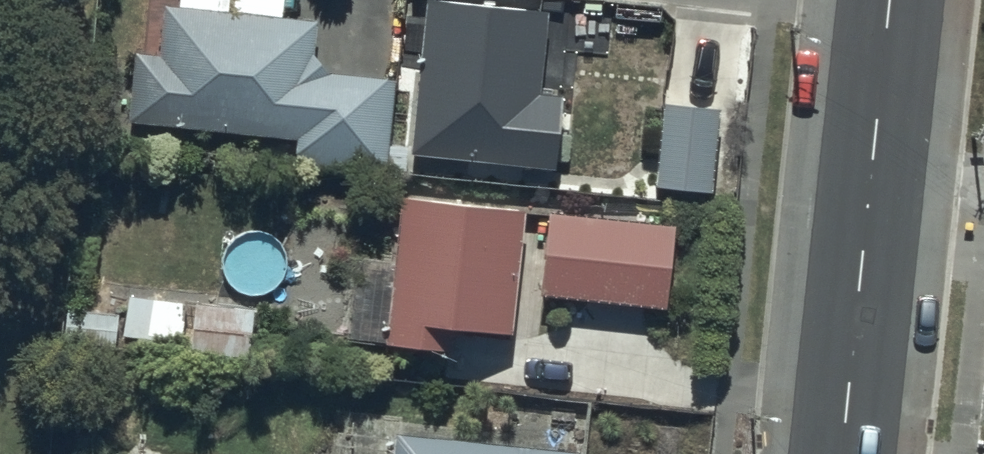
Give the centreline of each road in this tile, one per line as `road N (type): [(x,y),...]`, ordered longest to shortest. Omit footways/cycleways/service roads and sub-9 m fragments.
road 1 (tertiary): [(844,453),(893,0)]

